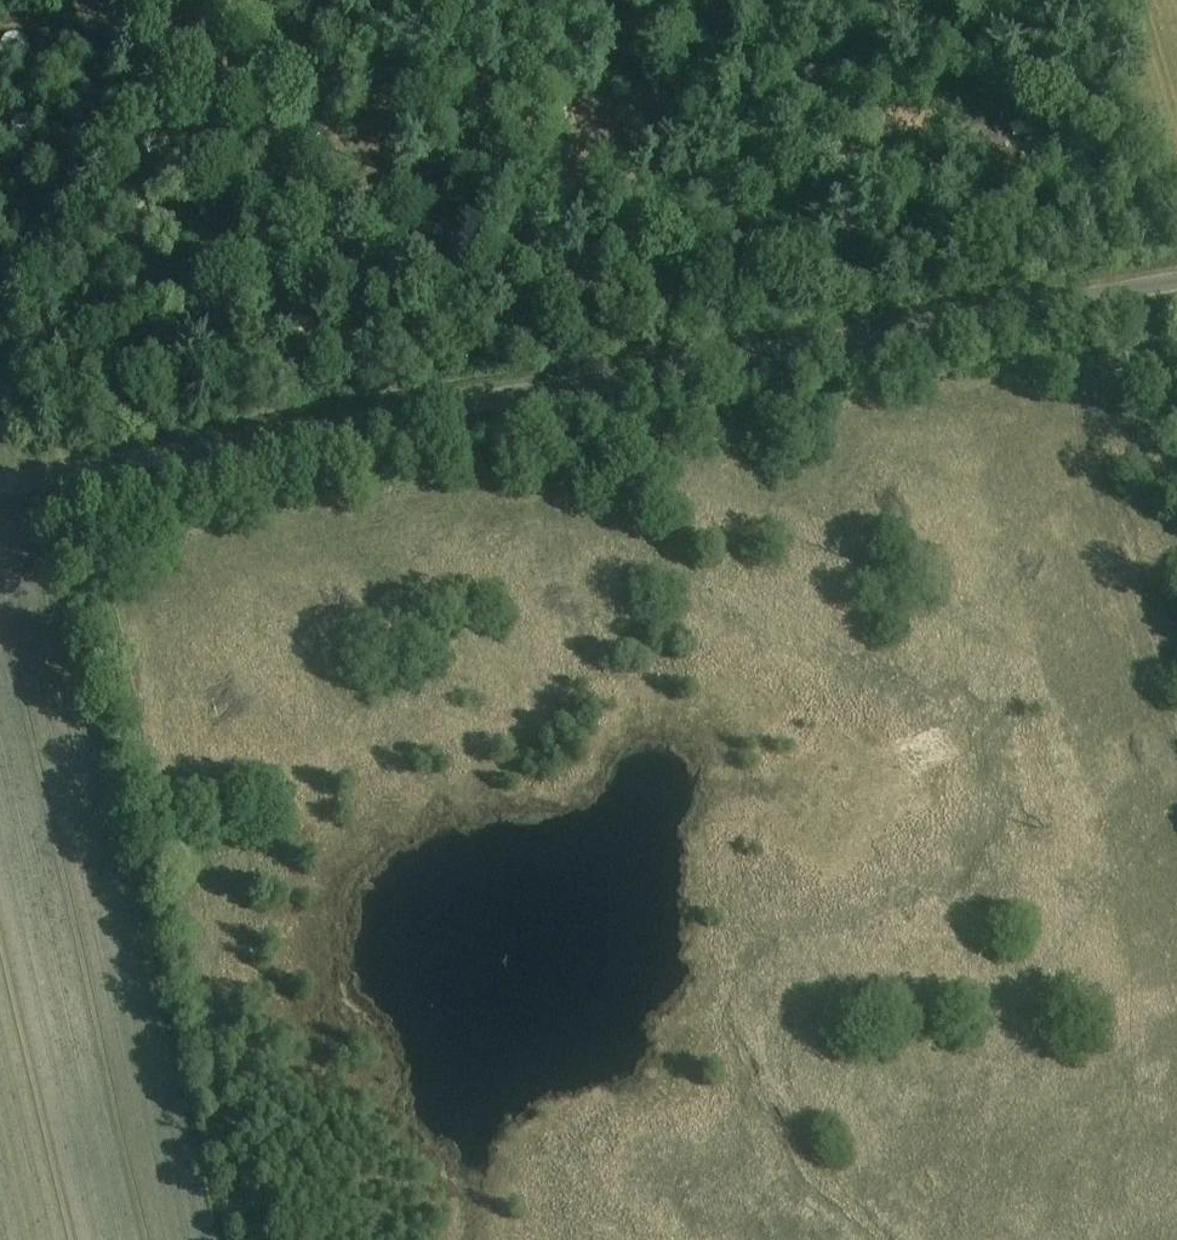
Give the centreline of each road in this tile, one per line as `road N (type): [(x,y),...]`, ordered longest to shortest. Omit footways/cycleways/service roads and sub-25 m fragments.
road 1 (tertiary): [(0,484),(1176,280)]

